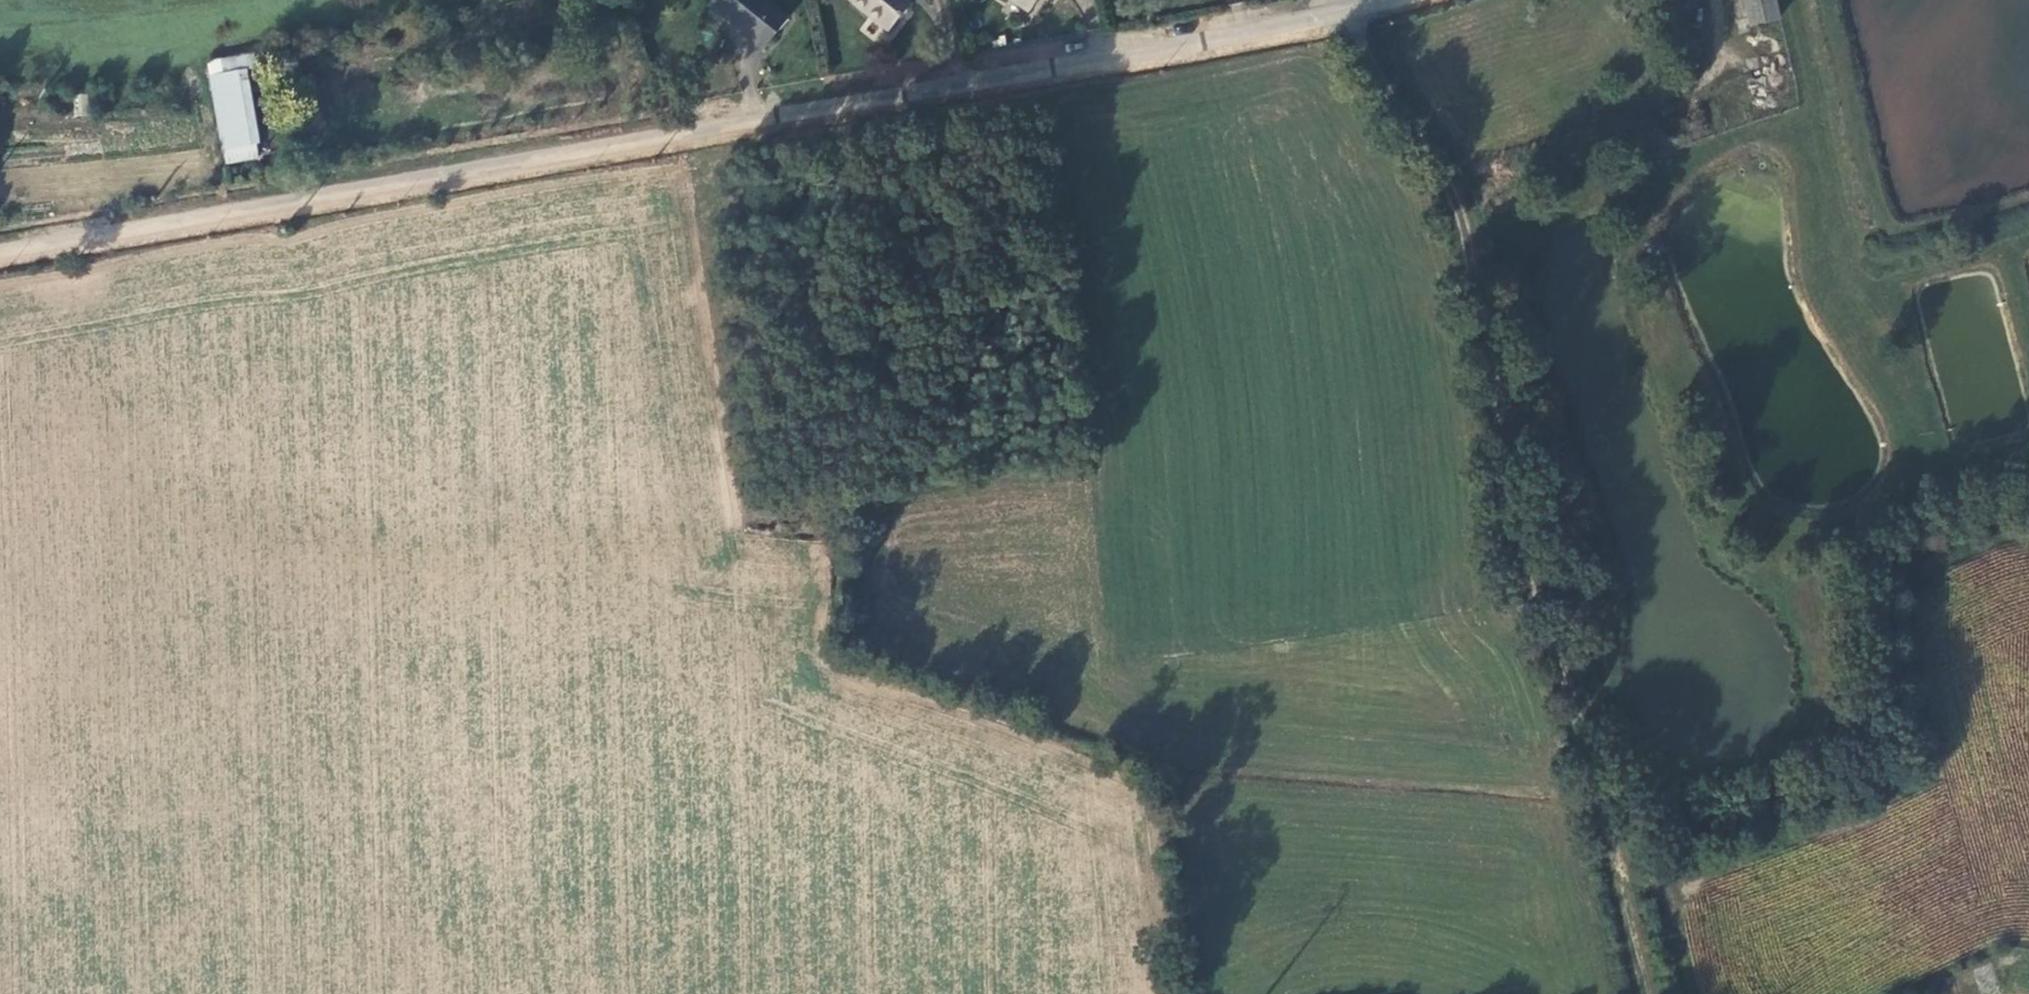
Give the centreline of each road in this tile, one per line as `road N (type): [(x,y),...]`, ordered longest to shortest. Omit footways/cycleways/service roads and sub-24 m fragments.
road 1 (unclassified): [(1382,0),(1149,52),(0,252)]

